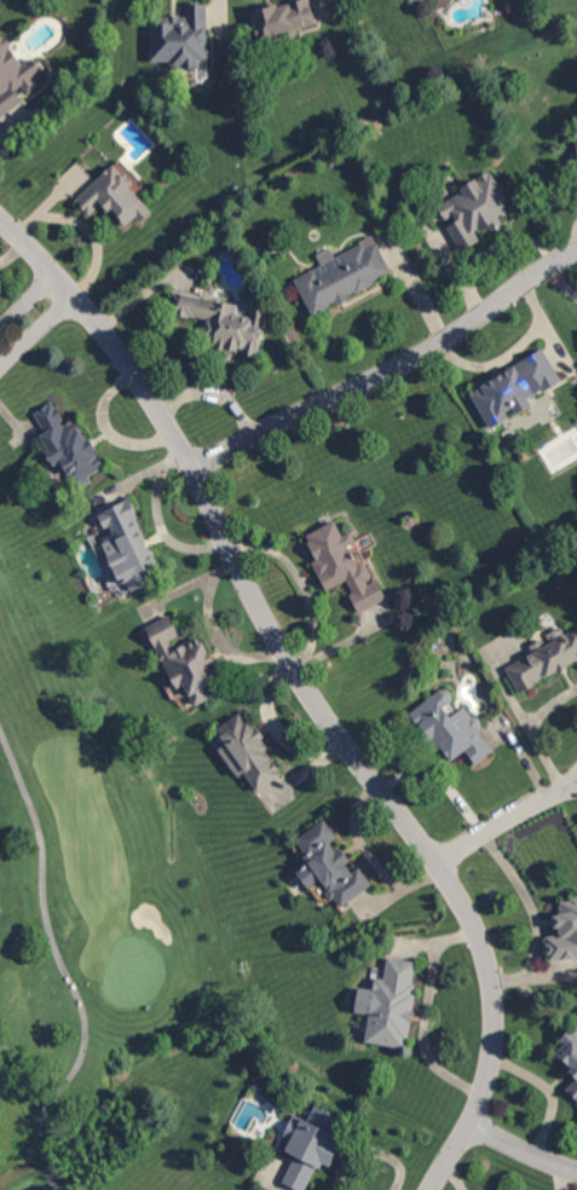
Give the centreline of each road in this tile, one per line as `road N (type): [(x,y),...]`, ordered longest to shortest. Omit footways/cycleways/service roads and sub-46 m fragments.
road 1 (residential): [(433,1189),(479,1105),(495,1044),(491,977),(469,917),(275,635),(186,452),(146,389),(97,320),(0,218)]
road 2 (residential): [(195,469),(415,360),(576,252)]
road 3 (residential): [(438,865),(576,784)]

